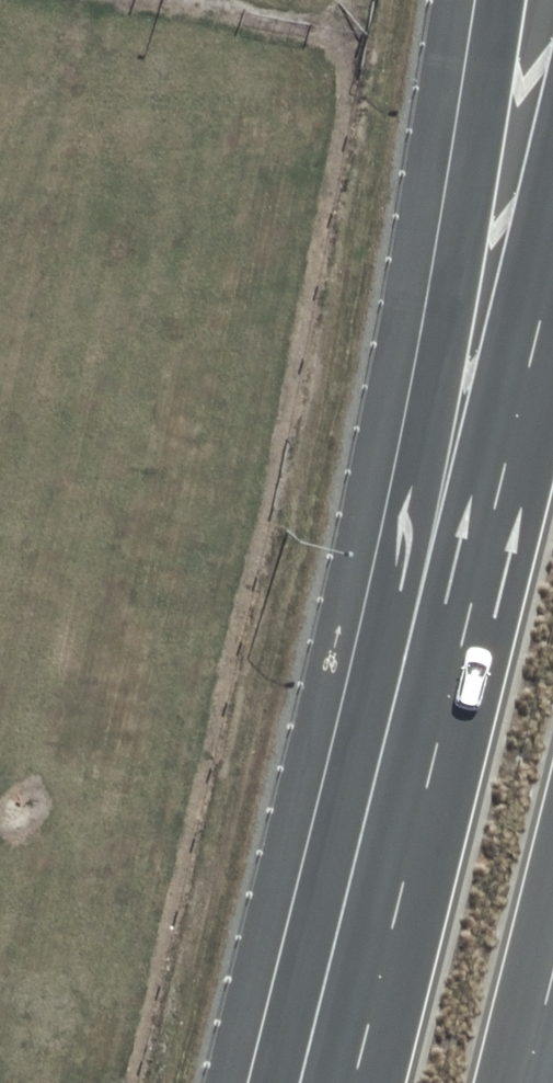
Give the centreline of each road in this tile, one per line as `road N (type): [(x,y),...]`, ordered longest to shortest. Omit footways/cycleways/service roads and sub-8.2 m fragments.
road 1 (trunk): [(273,1082),(404,556),(497,0)]
road 2 (trunk): [(352,1082),(552,260)]
road 3 (trunk): [(552,938),(517,1082)]

